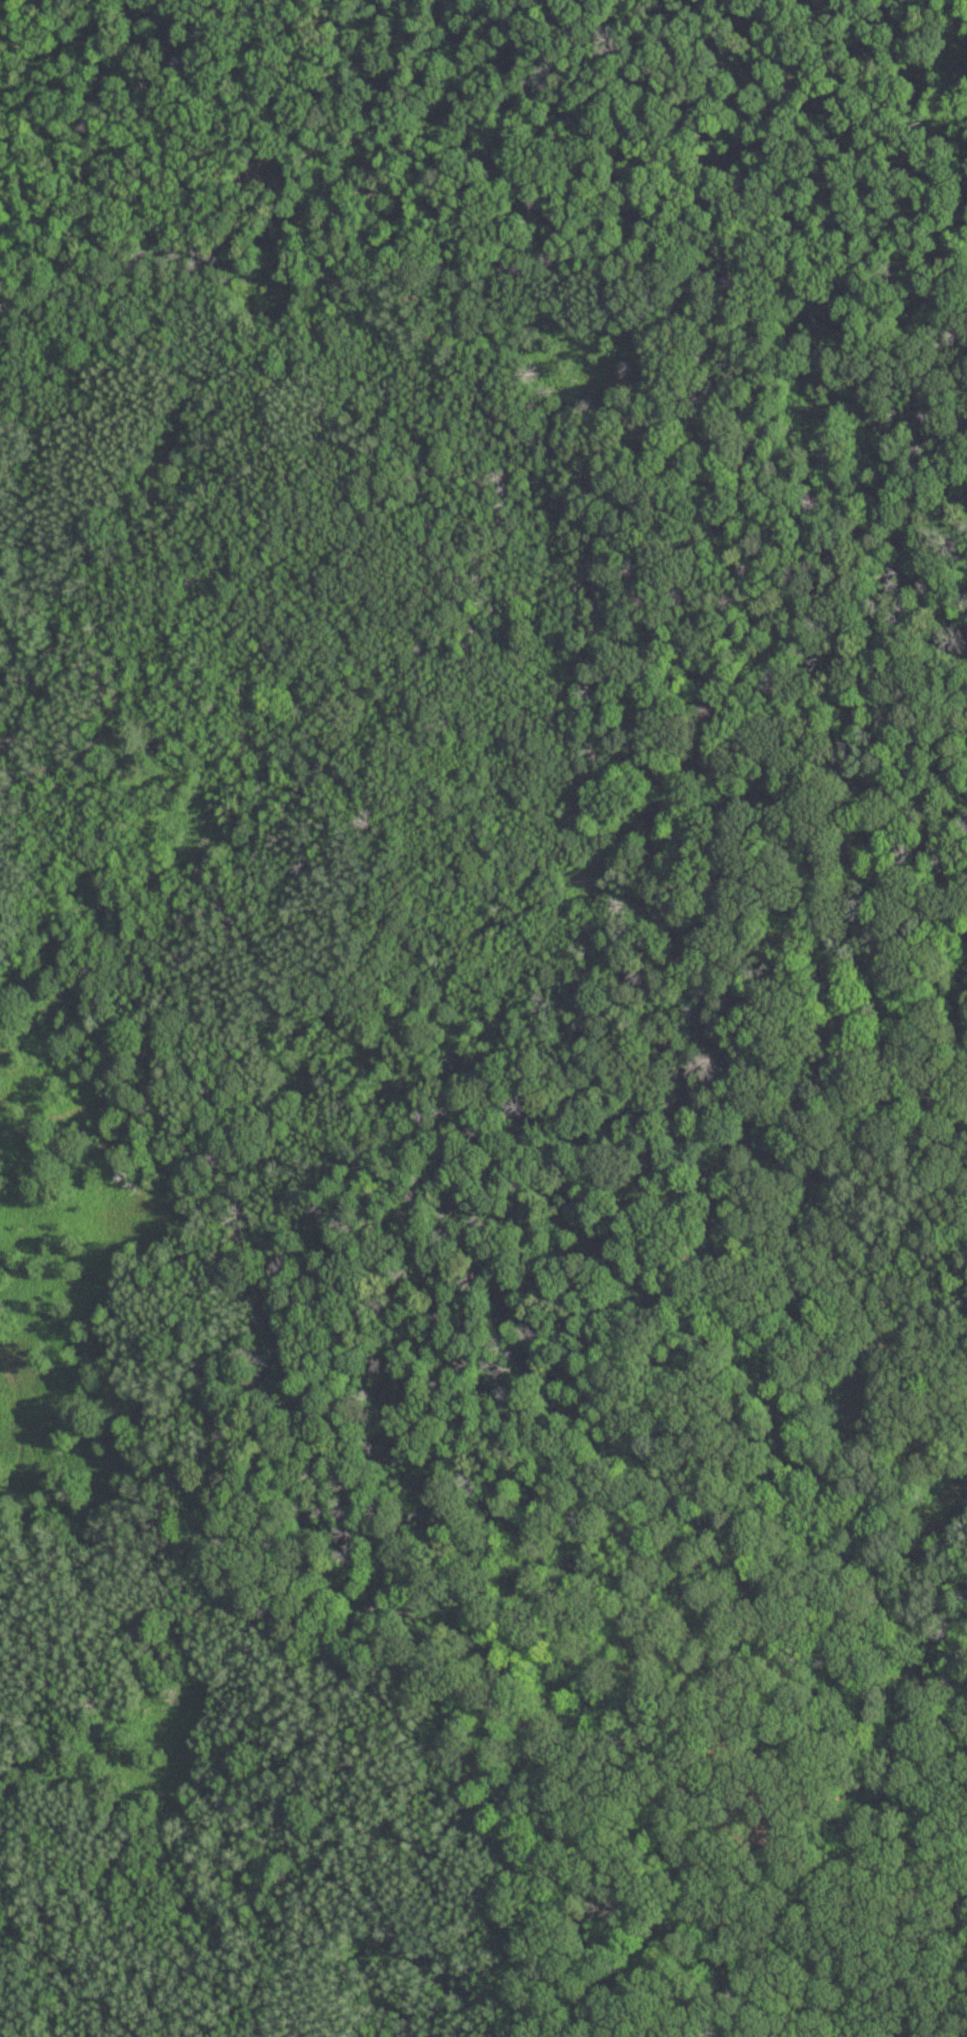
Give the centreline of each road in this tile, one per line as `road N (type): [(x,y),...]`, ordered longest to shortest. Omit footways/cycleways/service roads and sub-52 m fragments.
road 1 (track): [(966,1354),(907,1350),(847,1201),(760,1146),(655,906),(657,810),(713,749),(735,567),(715,254),(742,161),(794,63),(802,0)]

